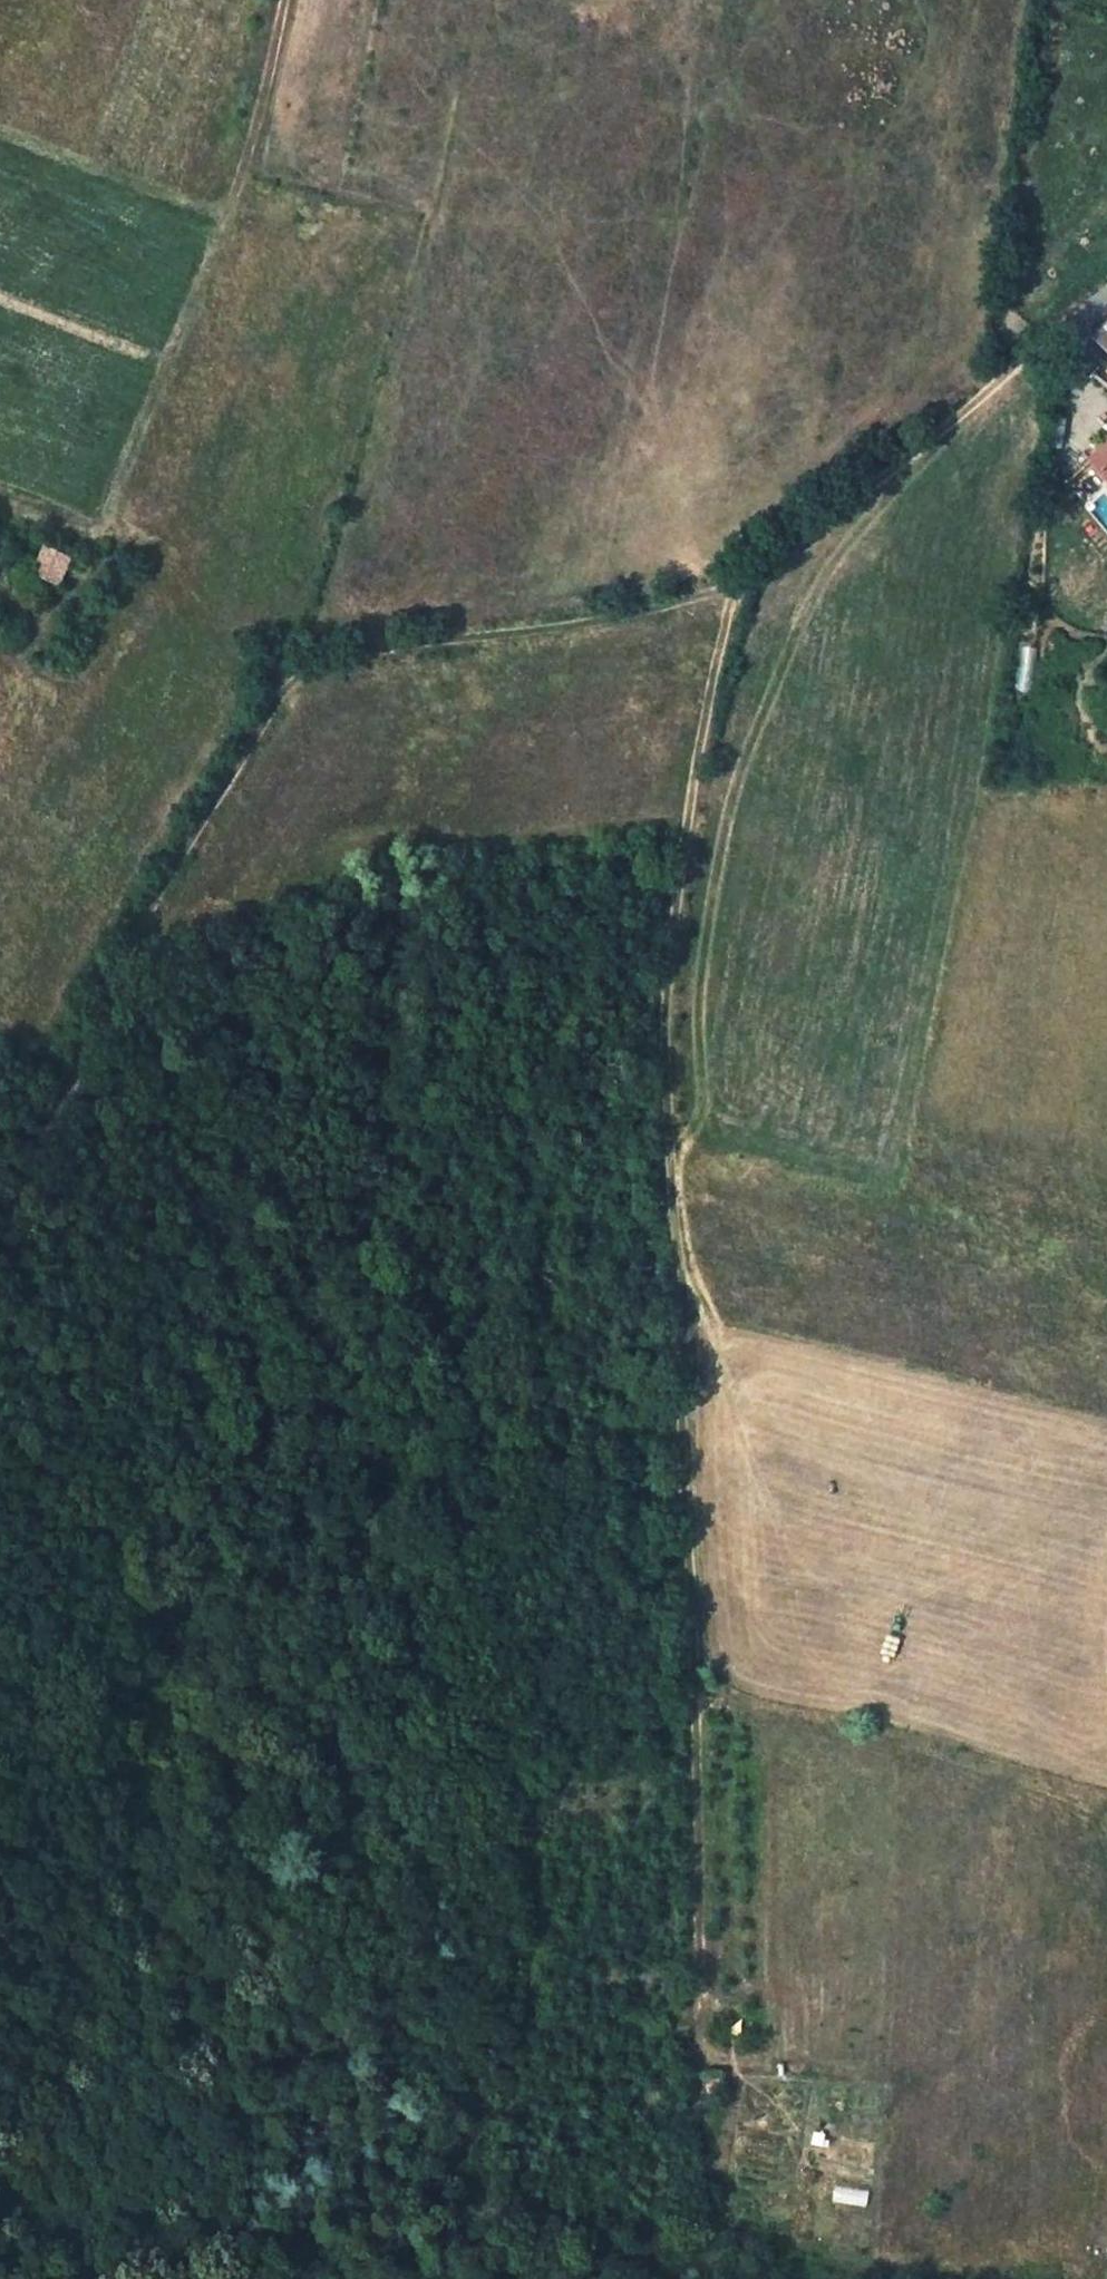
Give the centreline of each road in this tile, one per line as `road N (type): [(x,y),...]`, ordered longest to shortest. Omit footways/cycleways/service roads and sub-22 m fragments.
road 1 (track): [(703,2044),(673,933),(716,650),(755,567),(977,387),(1076,322)]

